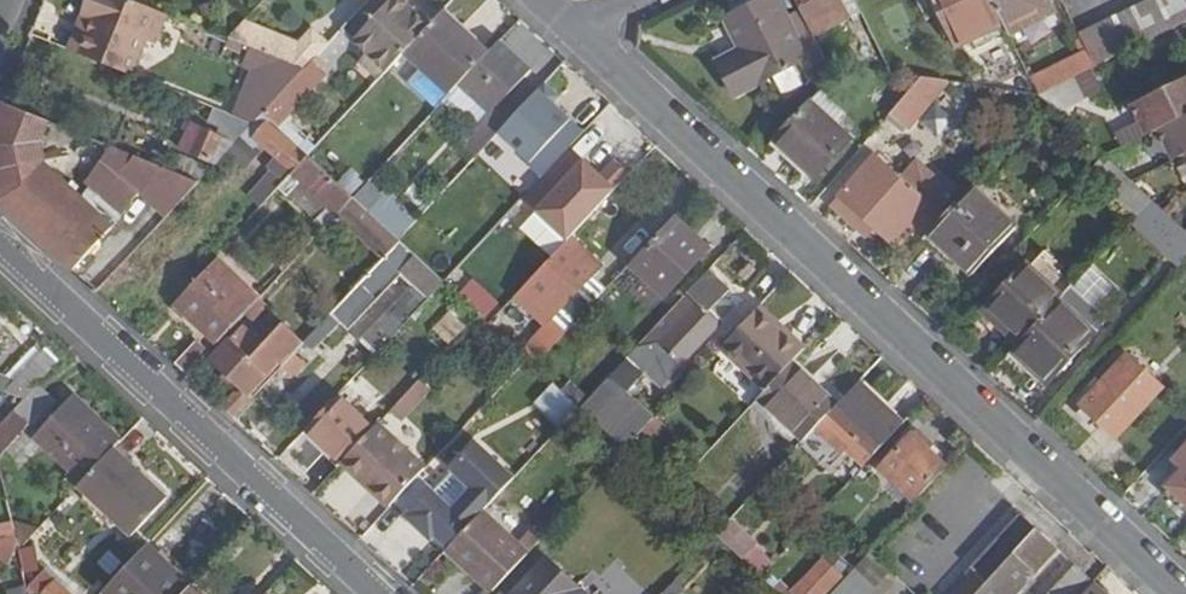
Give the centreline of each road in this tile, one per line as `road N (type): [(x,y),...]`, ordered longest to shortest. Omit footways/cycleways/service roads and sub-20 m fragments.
road 1 (residential): [(572,25),(1178,593)]
road 2 (residential): [(375,593),(0,245)]

